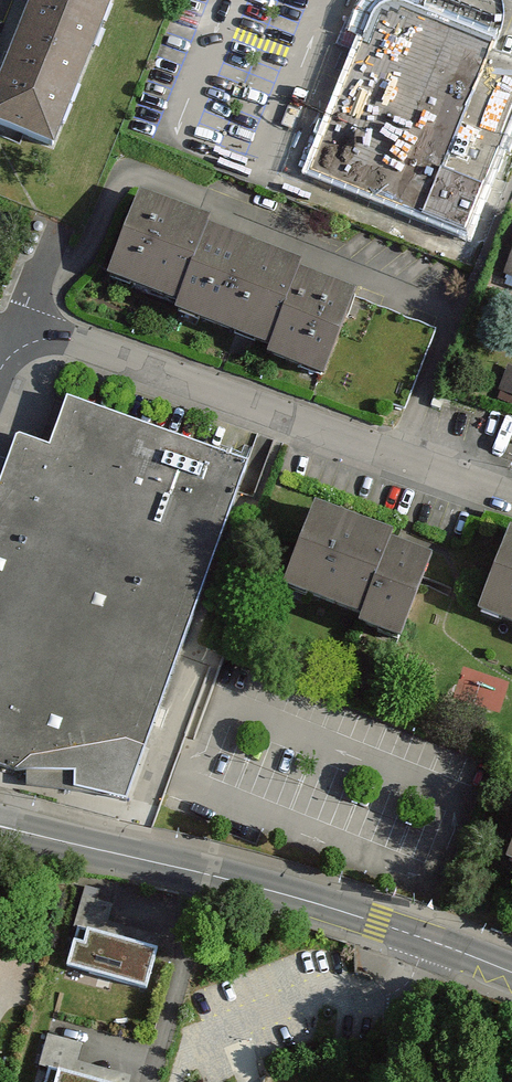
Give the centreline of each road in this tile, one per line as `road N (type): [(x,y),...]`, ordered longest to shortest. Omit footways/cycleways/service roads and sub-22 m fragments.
road 1 (residential): [(17,329),(511,500)]
road 2 (secondary): [(0,829),(253,886),(421,938)]
road 3 (residential): [(421,938),(389,1081)]

